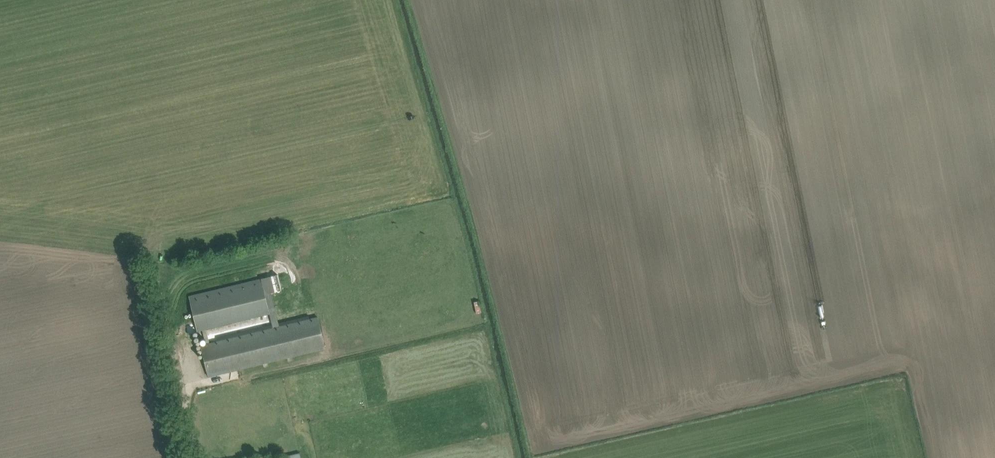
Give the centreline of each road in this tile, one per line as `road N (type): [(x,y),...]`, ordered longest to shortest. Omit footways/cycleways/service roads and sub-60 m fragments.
road 1 (unclassified): [(200,457),(157,269)]

